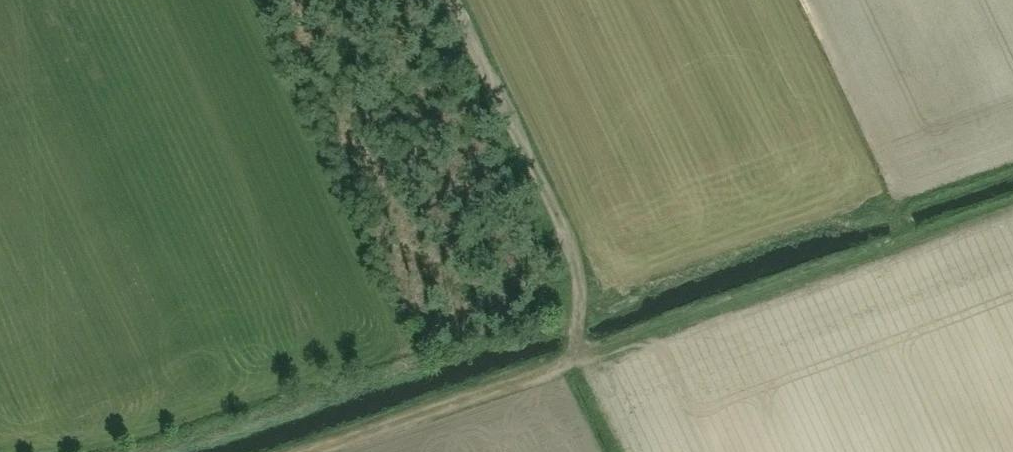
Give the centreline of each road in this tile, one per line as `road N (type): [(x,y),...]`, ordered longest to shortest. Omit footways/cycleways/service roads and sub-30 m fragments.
road 1 (track): [(576,362),(1012,212)]
road 2 (track): [(453,0),(581,273),(576,362)]
road 3 (track): [(299,451),(576,362)]

